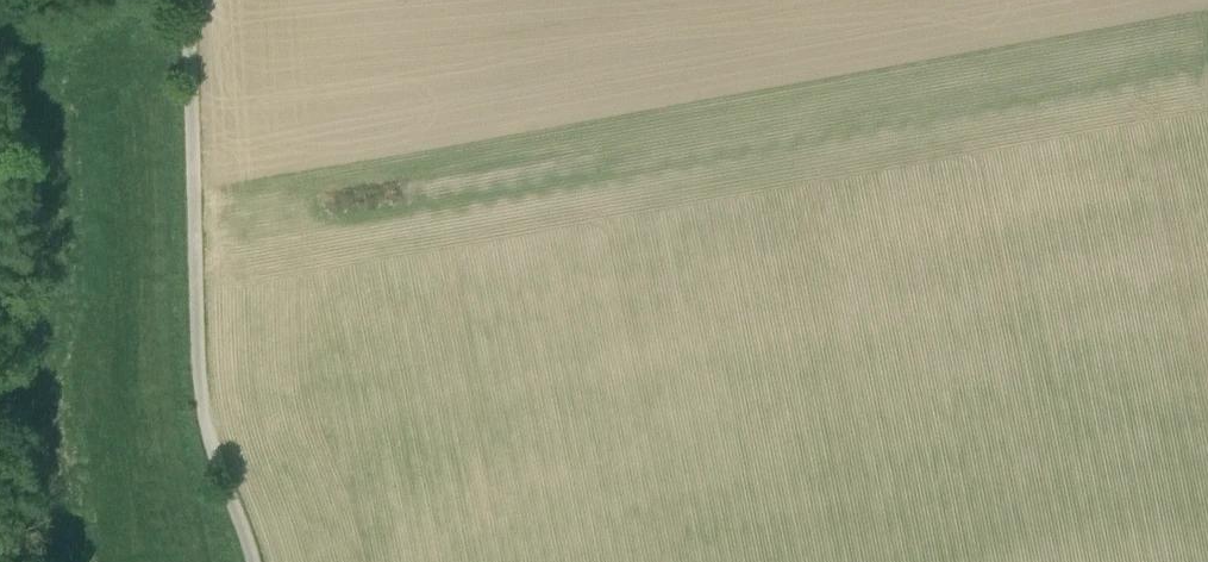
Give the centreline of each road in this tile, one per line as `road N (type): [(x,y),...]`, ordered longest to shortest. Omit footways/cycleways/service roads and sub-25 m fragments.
road 1 (unclassified): [(182,0),(203,424),(251,561)]

